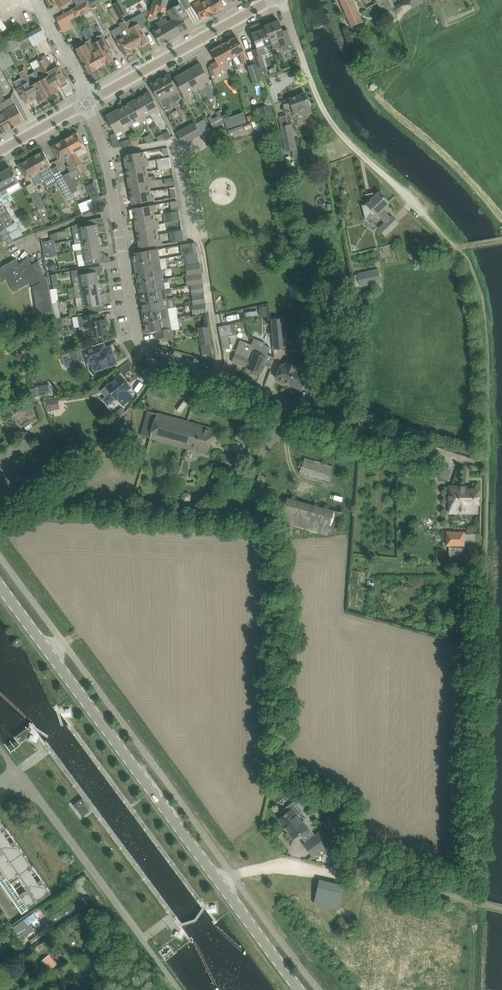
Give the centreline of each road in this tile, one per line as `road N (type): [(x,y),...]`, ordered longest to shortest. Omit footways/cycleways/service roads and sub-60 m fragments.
road 1 (tertiary): [(0,583),(300,989)]
road 2 (residential): [(220,380),(149,351),(134,333),(111,175),(86,104)]
road 3 (unclassified): [(458,245),(333,125),(281,0)]
road 4 (track): [(487,459),(487,329),(479,285),(458,245),(501,239)]
road 5 (track): [(472,900),(293,867),(260,868),(221,884)]
road 6 (tertiary): [(86,104),(275,0)]
road 7 (residential): [(360,423),(220,380)]
road 8 (unclassified): [(220,380),(199,237)]

